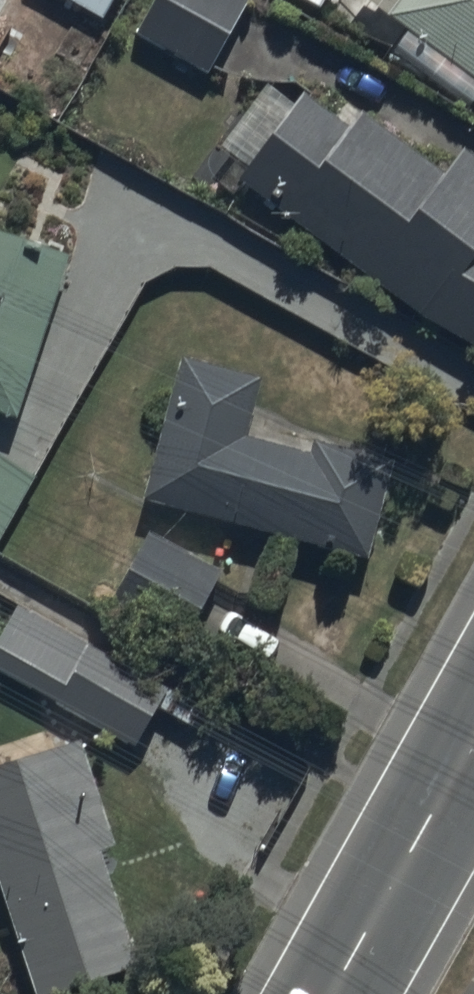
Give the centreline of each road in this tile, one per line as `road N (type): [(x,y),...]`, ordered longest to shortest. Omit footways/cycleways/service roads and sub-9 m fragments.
road 1 (secondary): [(473,734),(327,993)]

